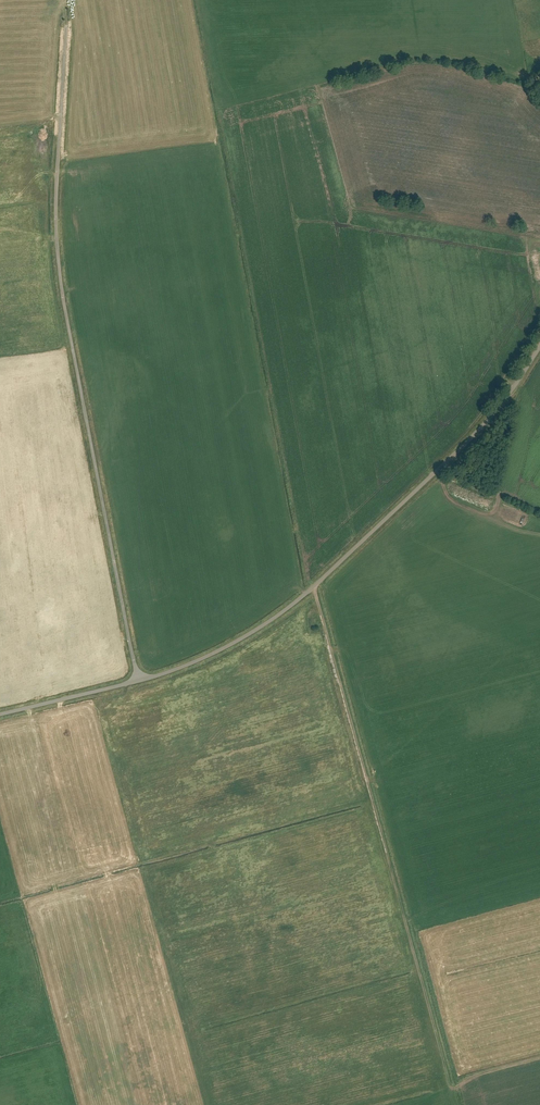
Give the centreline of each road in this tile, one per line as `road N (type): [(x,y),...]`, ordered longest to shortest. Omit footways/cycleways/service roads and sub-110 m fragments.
road 1 (unclassified): [(138,679),(59,265),(67,26)]
road 2 (unclassified): [(138,679),(228,646),(296,602),(496,412),(539,347)]
road 3 (track): [(314,586),(415,956)]
road 4 (unclassified): [(0,713),(138,679)]

